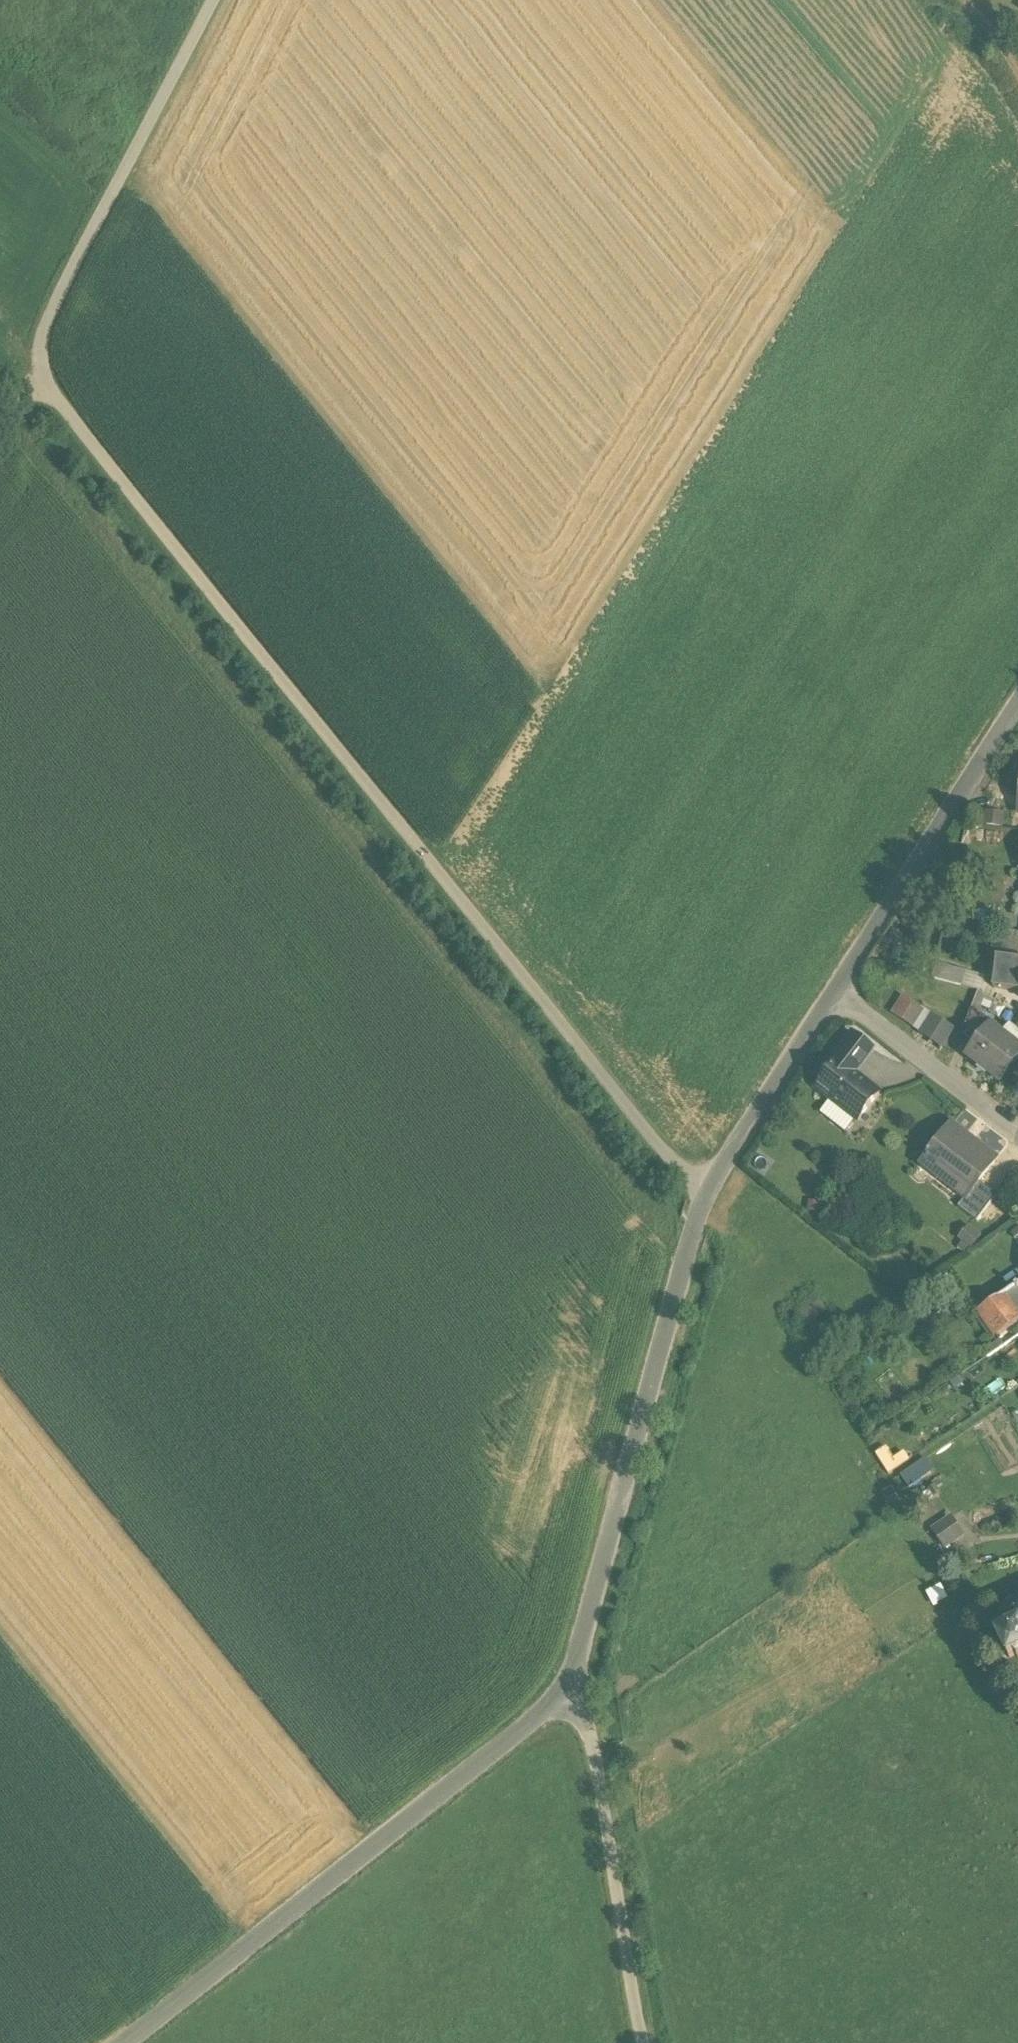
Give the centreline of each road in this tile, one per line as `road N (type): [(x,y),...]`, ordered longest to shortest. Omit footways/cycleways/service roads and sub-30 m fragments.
road 1 (unclassified): [(702,1193),(561,1683),(124,2042)]
road 2 (track): [(46,388),(702,1193)]
road 3 (track): [(214,0),(40,339),(46,388)]
road 4 (track): [(561,1683),(592,1736),(641,2042)]
road 5 (residential): [(1017,705),(832,992)]
road 6 (residential): [(832,992),(702,1193)]
road 7 (residential): [(832,992),(1017,1130)]

